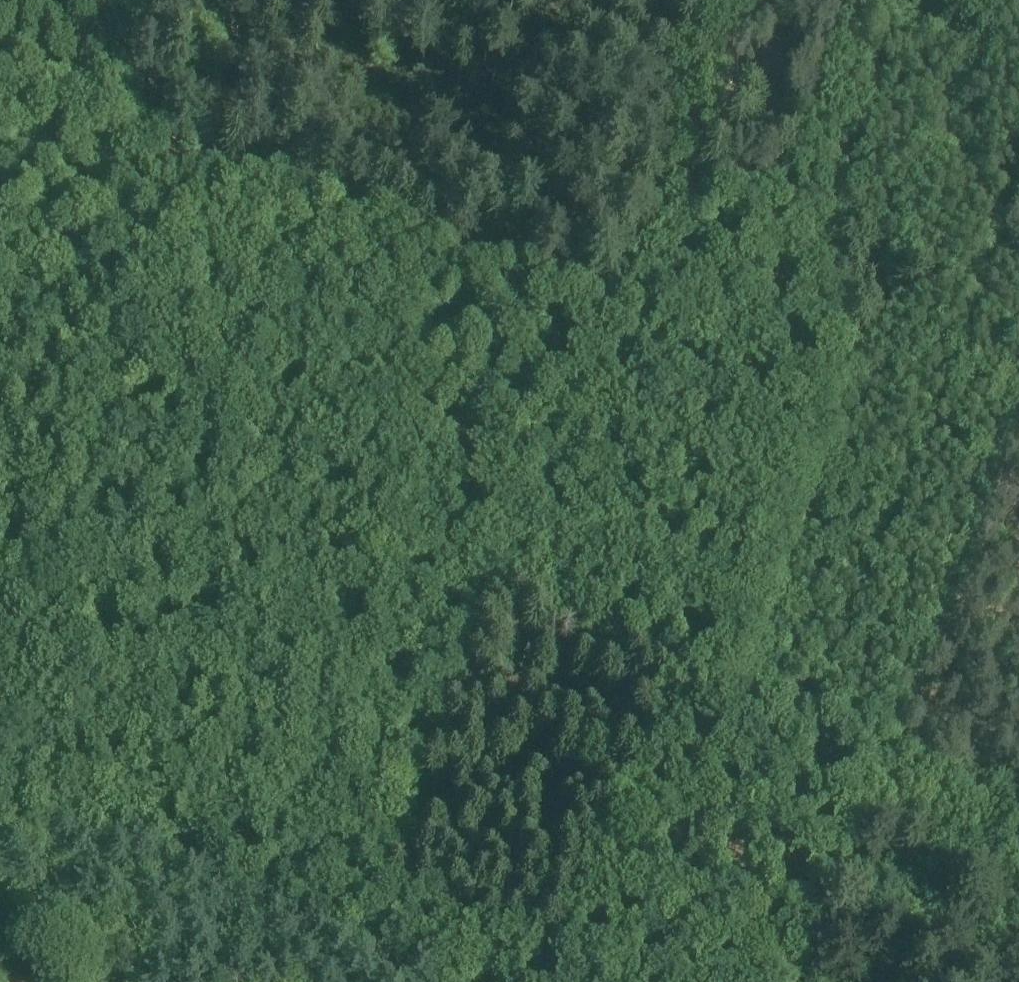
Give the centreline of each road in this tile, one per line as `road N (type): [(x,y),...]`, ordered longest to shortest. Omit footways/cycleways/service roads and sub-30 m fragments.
road 1 (track): [(1018,421),(799,981)]

